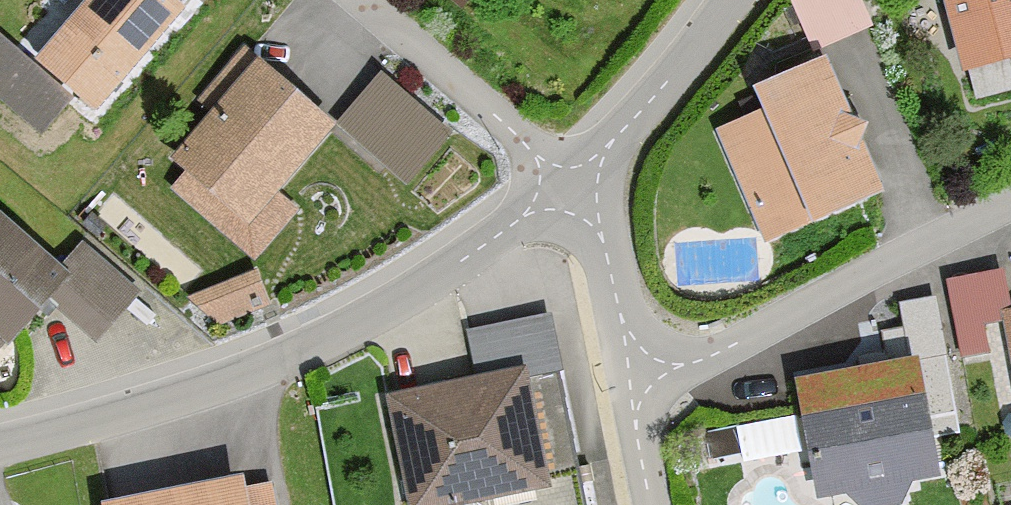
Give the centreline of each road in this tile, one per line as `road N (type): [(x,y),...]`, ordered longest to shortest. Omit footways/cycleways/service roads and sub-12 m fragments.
road 1 (unclassified): [(0,445),(284,362),(424,285),(564,184)]
road 2 (residential): [(629,381),(715,354),(1010,205)]
road 3 (unclassified): [(564,184),(612,142),(724,0)]
road 4 (residential): [(564,184),(603,240),(629,381)]
road 5 (residential): [(629,381),(650,504)]

